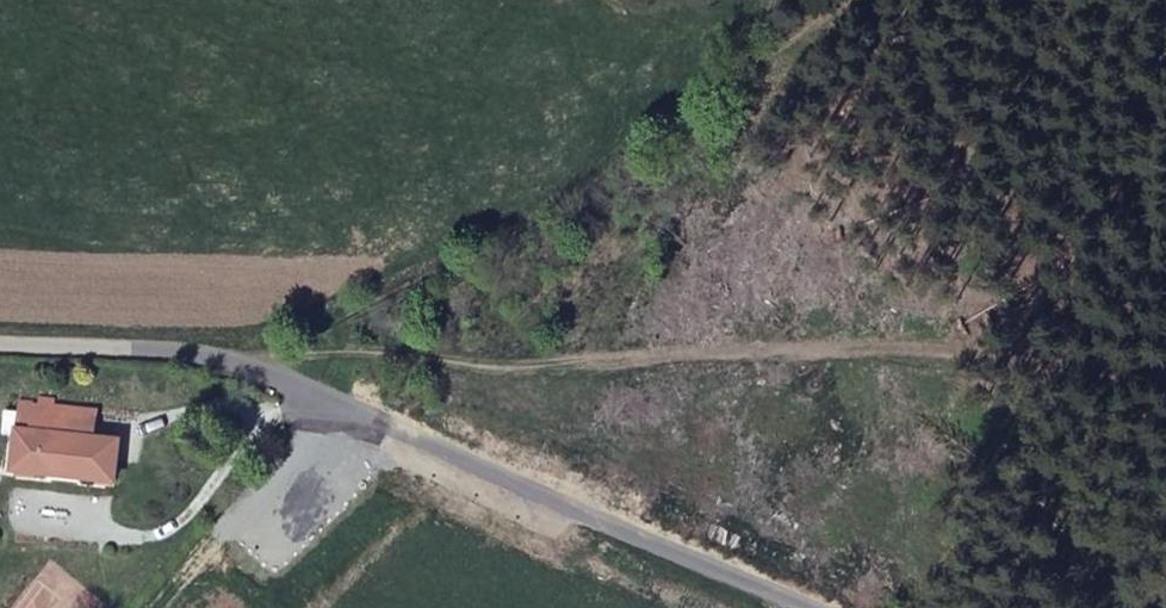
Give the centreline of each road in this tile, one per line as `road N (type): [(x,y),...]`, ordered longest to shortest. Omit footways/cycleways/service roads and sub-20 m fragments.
road 1 (residential): [(0,345),(178,355),(310,387),(809,607)]
road 2 (track): [(1165,410),(310,387)]
road 3 (track): [(816,0),(467,238),(310,387)]
road 4 (track): [(310,387),(294,442),(153,607)]

